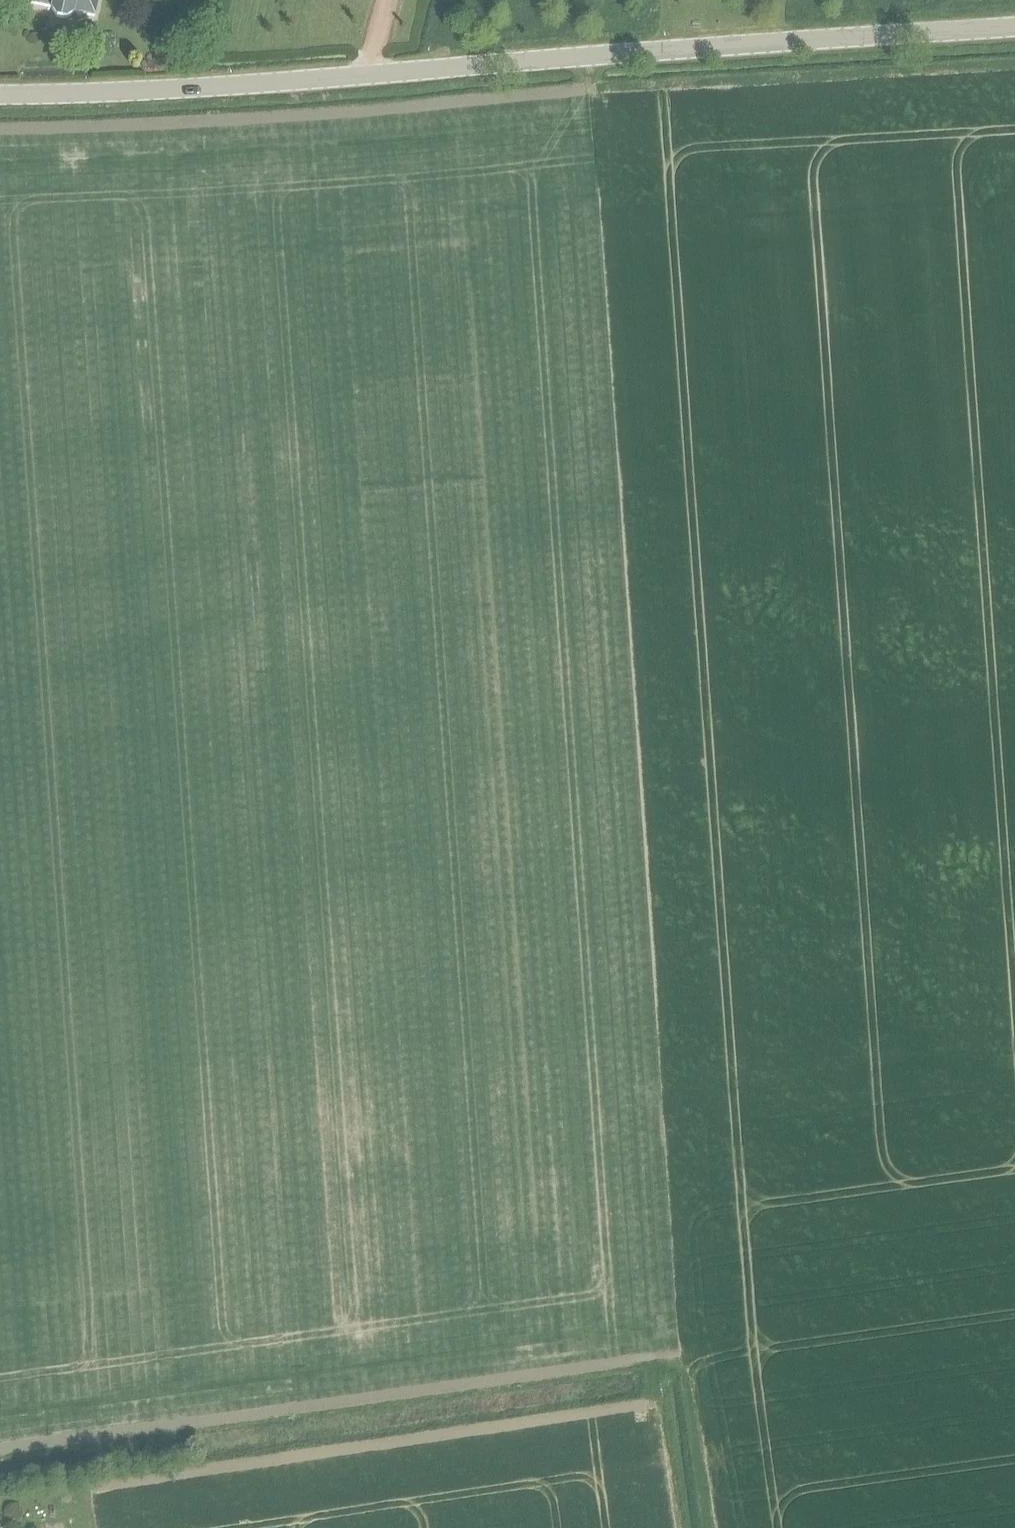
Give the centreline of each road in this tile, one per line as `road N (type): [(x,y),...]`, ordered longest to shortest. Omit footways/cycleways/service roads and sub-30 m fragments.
road 1 (tertiary): [(0,98),(106,98),(1014,27)]

